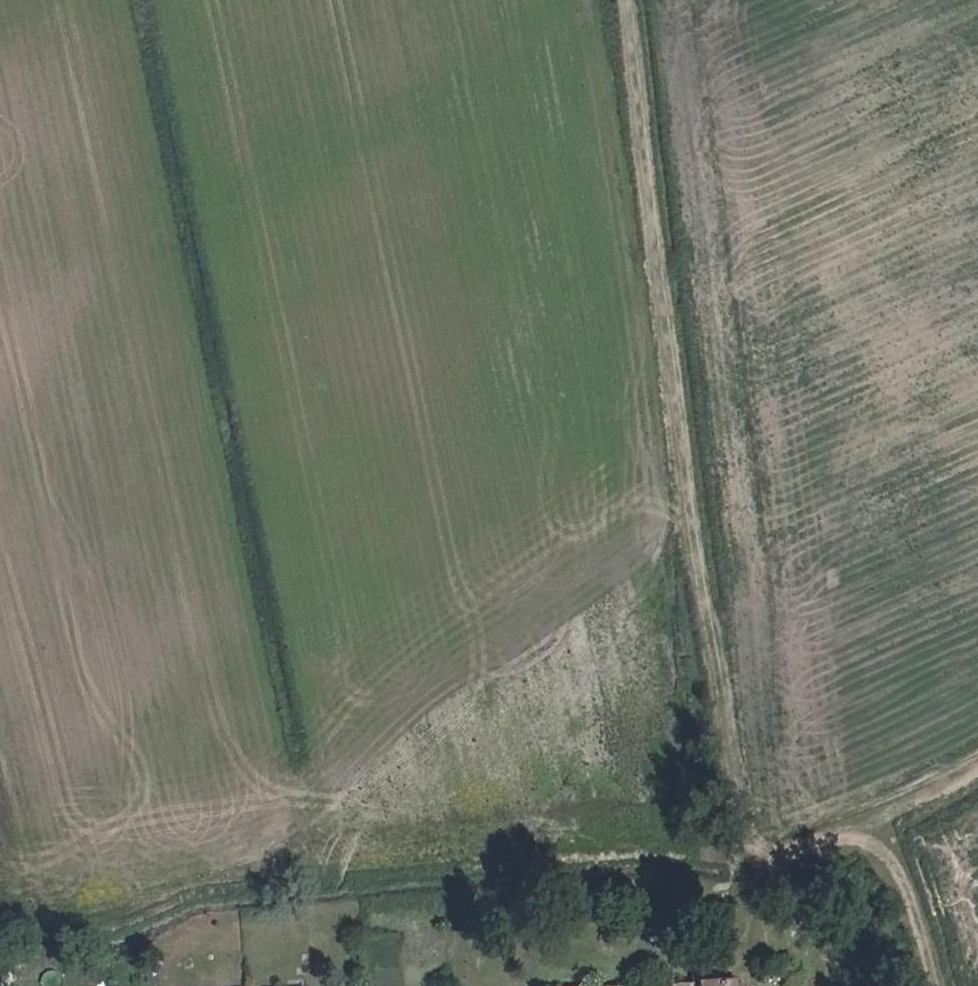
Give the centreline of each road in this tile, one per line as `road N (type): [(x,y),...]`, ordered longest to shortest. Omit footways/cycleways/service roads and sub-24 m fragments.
road 1 (track): [(637,0),(744,847),(798,866),(864,843),(923,899),(939,985)]

